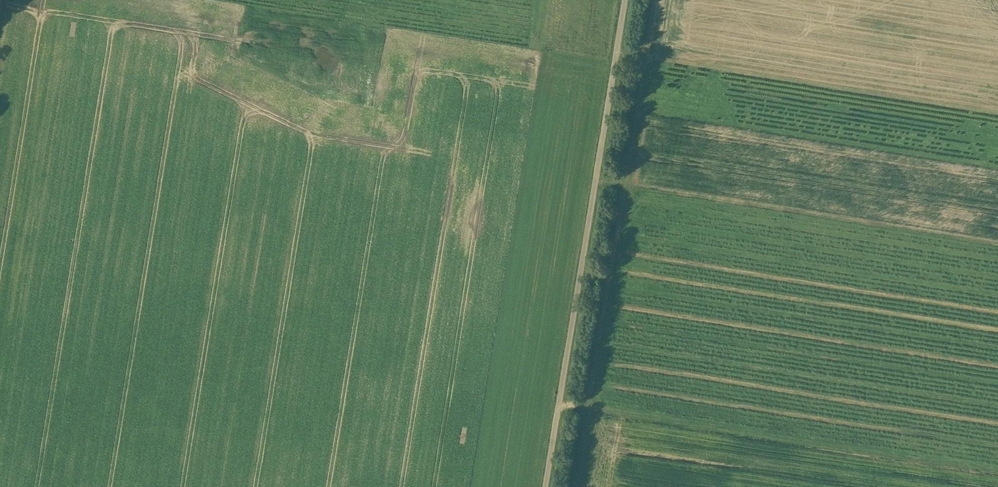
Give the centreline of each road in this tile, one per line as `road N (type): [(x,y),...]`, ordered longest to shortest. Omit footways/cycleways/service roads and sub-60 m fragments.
road 1 (unclassified): [(625,0),(545,486)]
road 2 (track): [(547,471),(193,414)]

